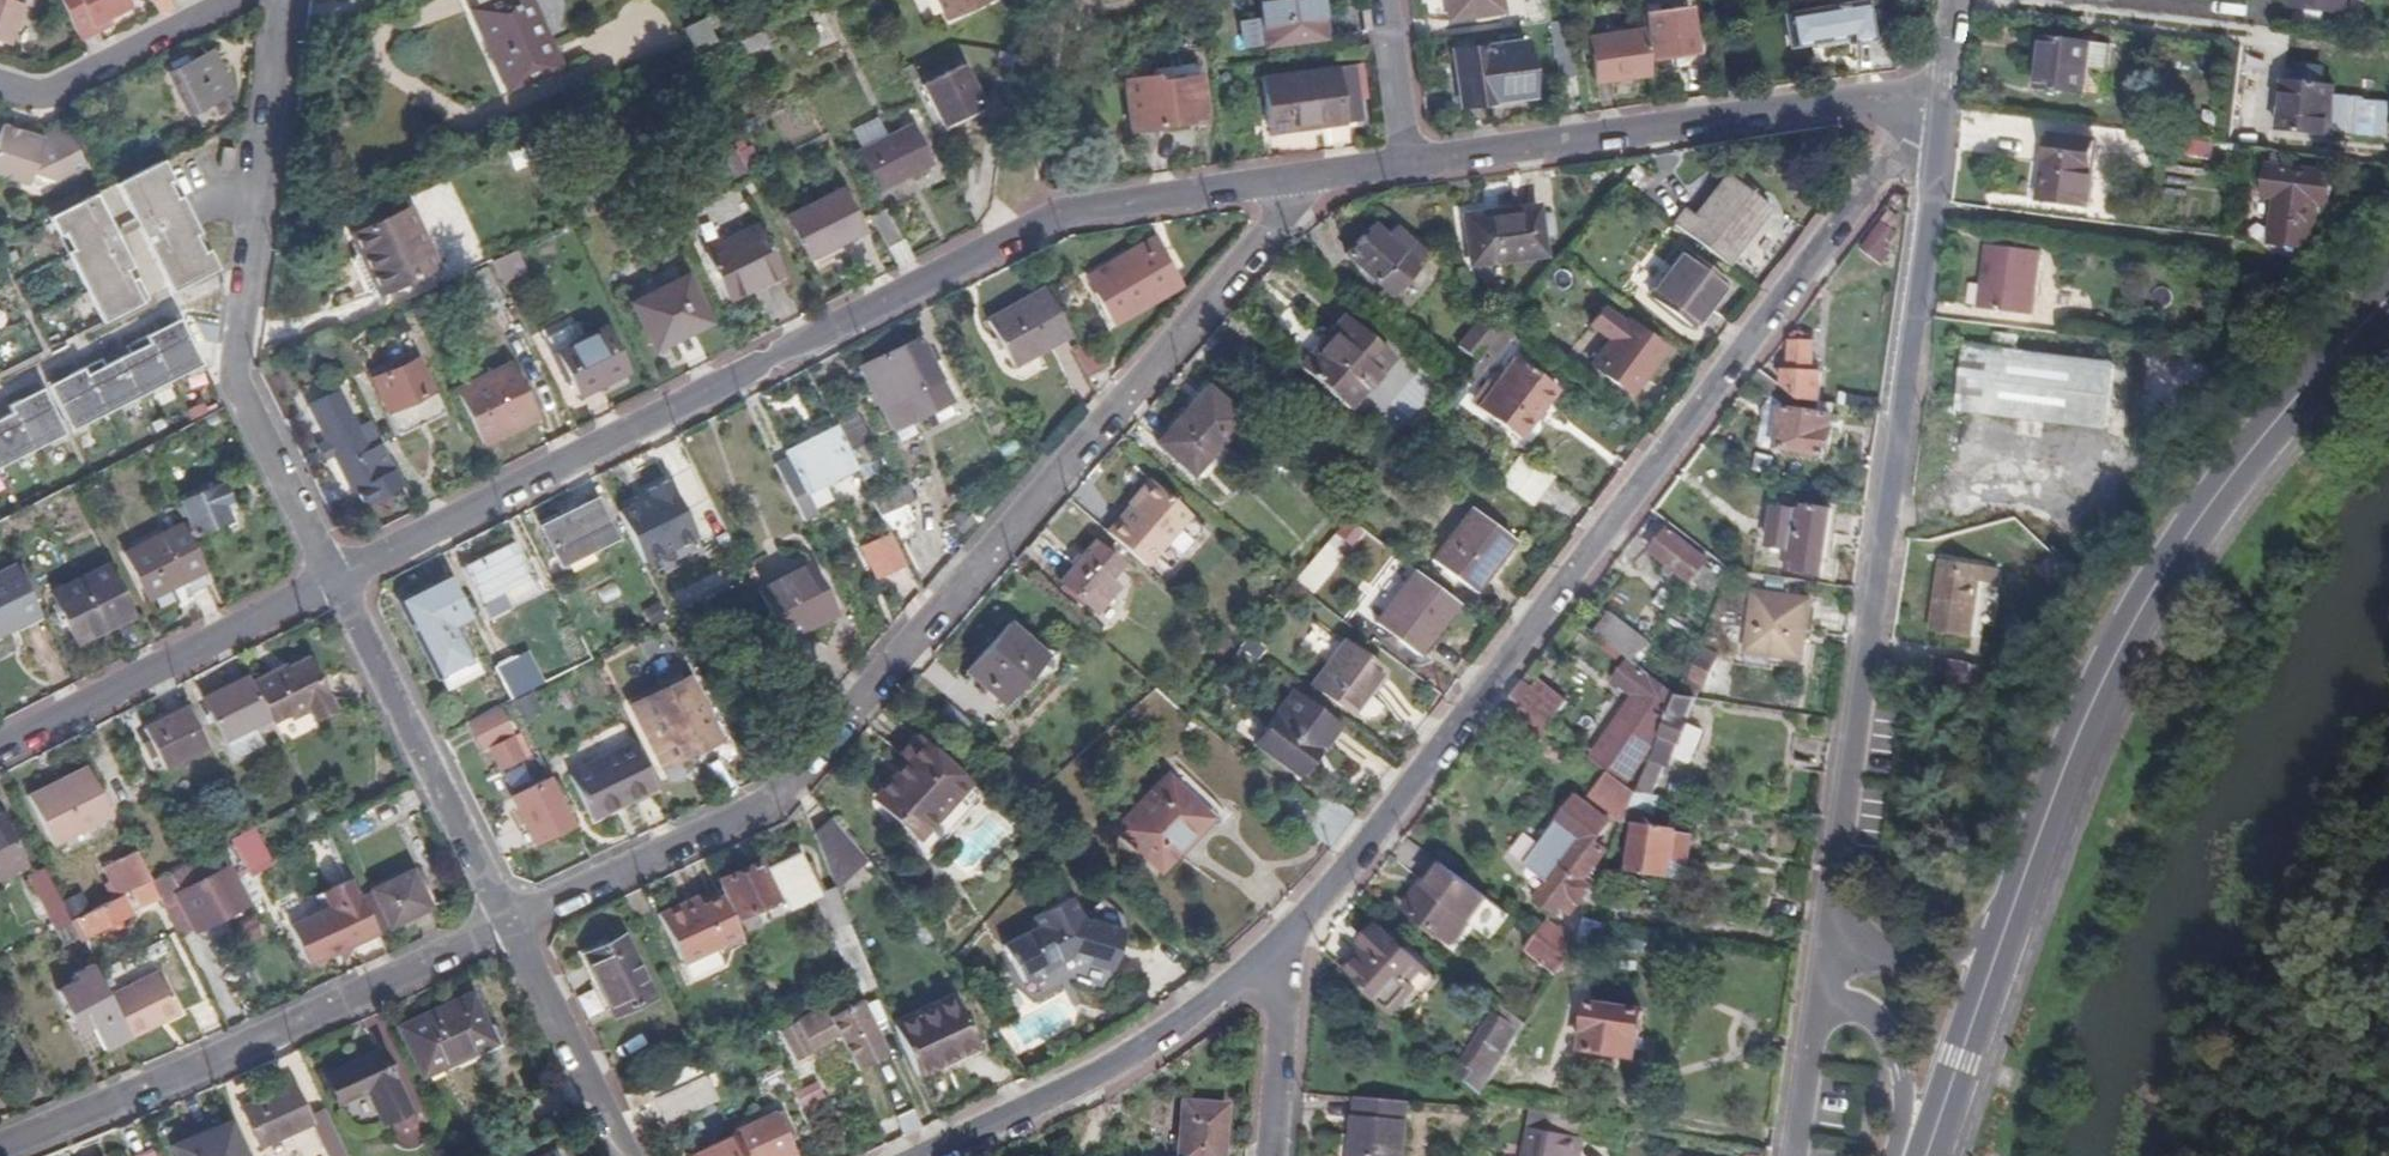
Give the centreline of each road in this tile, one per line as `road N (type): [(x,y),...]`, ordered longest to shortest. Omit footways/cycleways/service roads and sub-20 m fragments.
road 1 (residential): [(507,925),(732,822),(796,777),(1315,175)]
road 2 (residential): [(1315,175),(1049,217),(334,578)]
road 3 (residential): [(1939,146),(1877,162),(1338,875),(1280,941)]
road 4 (residential): [(1939,146),(1822,947)]
road 5 (secondary): [(1999,946),(2078,729),(2141,603),(2227,485),(2388,301)]
road 6 (residential): [(280,0),(235,381),(334,578)]
road 7 (residential): [(0,1155),(507,925)]
road 8 (residential): [(1943,96),(1407,161)]
road 9 (residential): [(1280,941),(1125,1056),(929,1155)]
road 10 (residential): [(334,578),(507,925)]
road 11 (residential): [(334,578),(0,750)]
road 12 (residential): [(507,925),(621,1155)]
road 13 (residential): [(0,85),(35,92),(58,85),(223,0)]
road 14 (unclassified): [(1280,941),(1285,1018),(1274,1155)]
road 15 (secondary): [(1931,1144),(1999,946)]
road 16 (unclassified): [(1813,1003),(1872,1015),(1891,1044),(1905,1103),(1931,1144)]
road 17 (unclassified): [(1999,946),(1922,965),(1822,947)]
road 18 (residential): [(1380,0),(1407,161)]
road 19 (residential): [(1813,1003),(1789,1155)]

